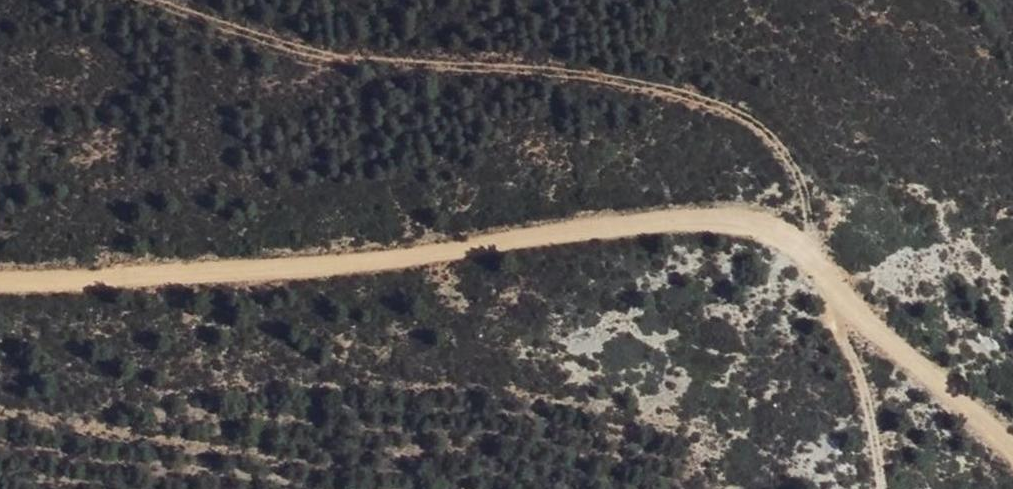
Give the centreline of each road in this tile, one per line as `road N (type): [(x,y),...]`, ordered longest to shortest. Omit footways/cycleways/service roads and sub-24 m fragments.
road 1 (track): [(1012,455),(777,235),(716,220),(313,270),(0,282)]
road 2 (track): [(149,0),(343,62),(568,72),(750,114),(800,174),(815,268),(858,371),(881,488)]

